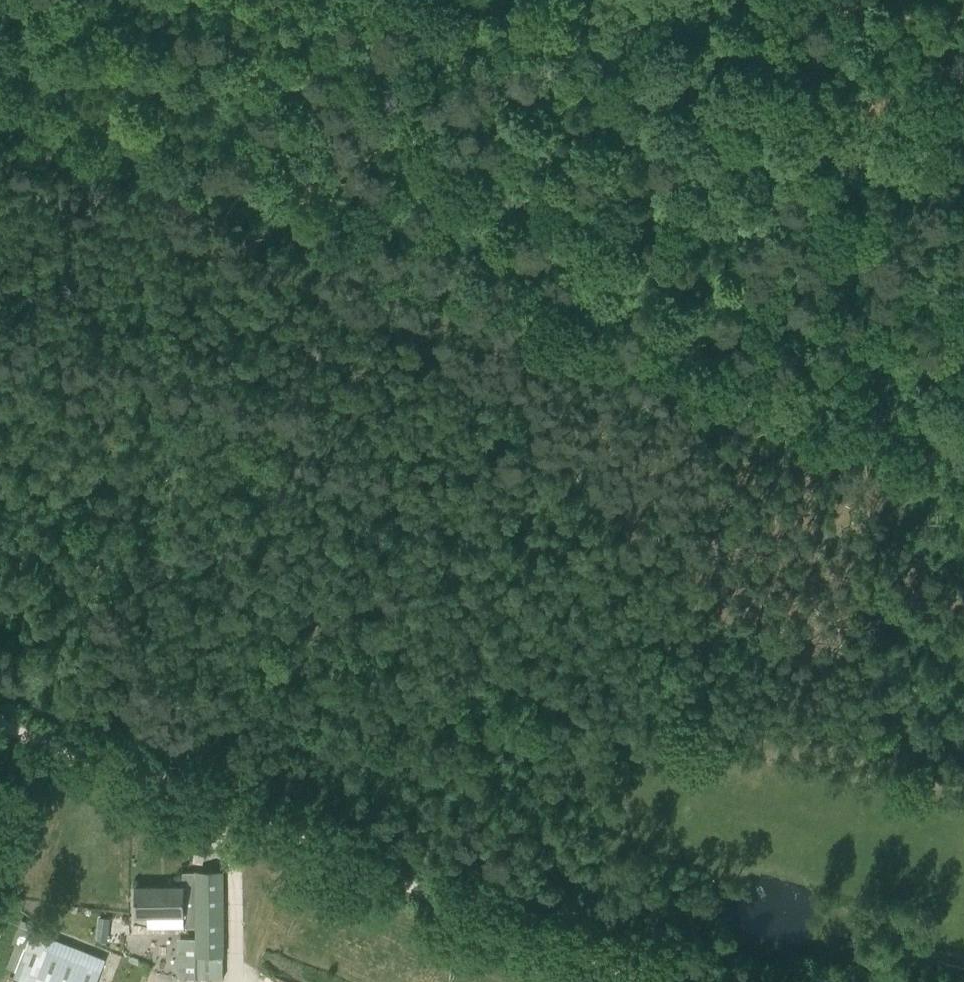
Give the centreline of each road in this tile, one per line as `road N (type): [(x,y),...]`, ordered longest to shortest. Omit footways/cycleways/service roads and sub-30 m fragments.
road 1 (track): [(653,981),(563,957),(339,857),(0,725)]
road 2 (track): [(474,0),(963,187)]

